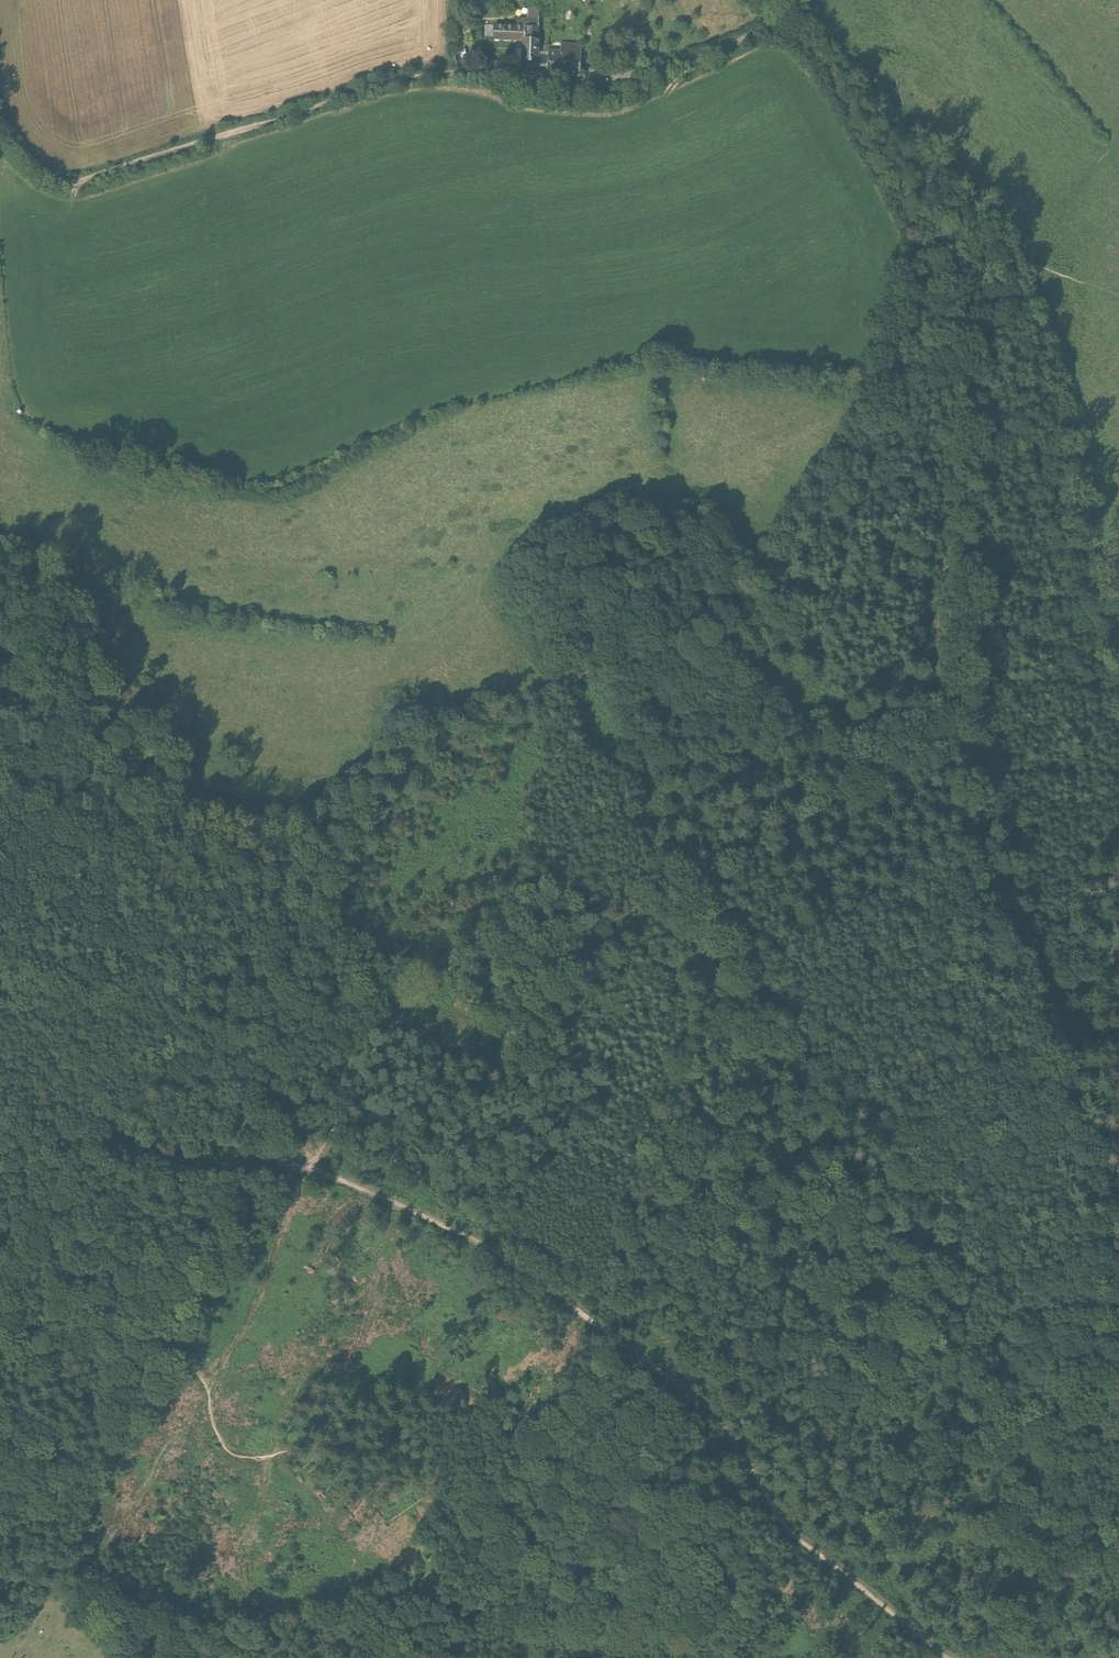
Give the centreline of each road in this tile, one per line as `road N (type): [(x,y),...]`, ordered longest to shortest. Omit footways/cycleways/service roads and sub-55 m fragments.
road 1 (track): [(79,1140),(311,1168),(494,1250),(714,1415),(787,1528),(943,1656)]
road 2 (track): [(951,762),(966,573),(963,408),(953,320),(922,237)]
road 3 (track): [(322,904),(513,703),(572,678),(655,659),(716,625)]
road 4 (track): [(1117,1193),(1057,1107),(970,874),(951,762)]
road 5 (track): [(716,625),(797,542),(826,487),(870,400),(922,237),(918,225)]
road 6 (track): [(373,87),(73,181),(44,173),(0,128)]
road 7 (track): [(0,790),(169,888),(322,904)]
road 8 (track): [(79,1140),(201,1047),(322,904)]
road 9 (unclassified): [(476,74),(579,81),(672,65),(753,33),(777,0)]
road 10 (track): [(918,225),(832,79),(771,16)]
road 11 (track): [(79,1140),(47,1226),(0,1272)]

